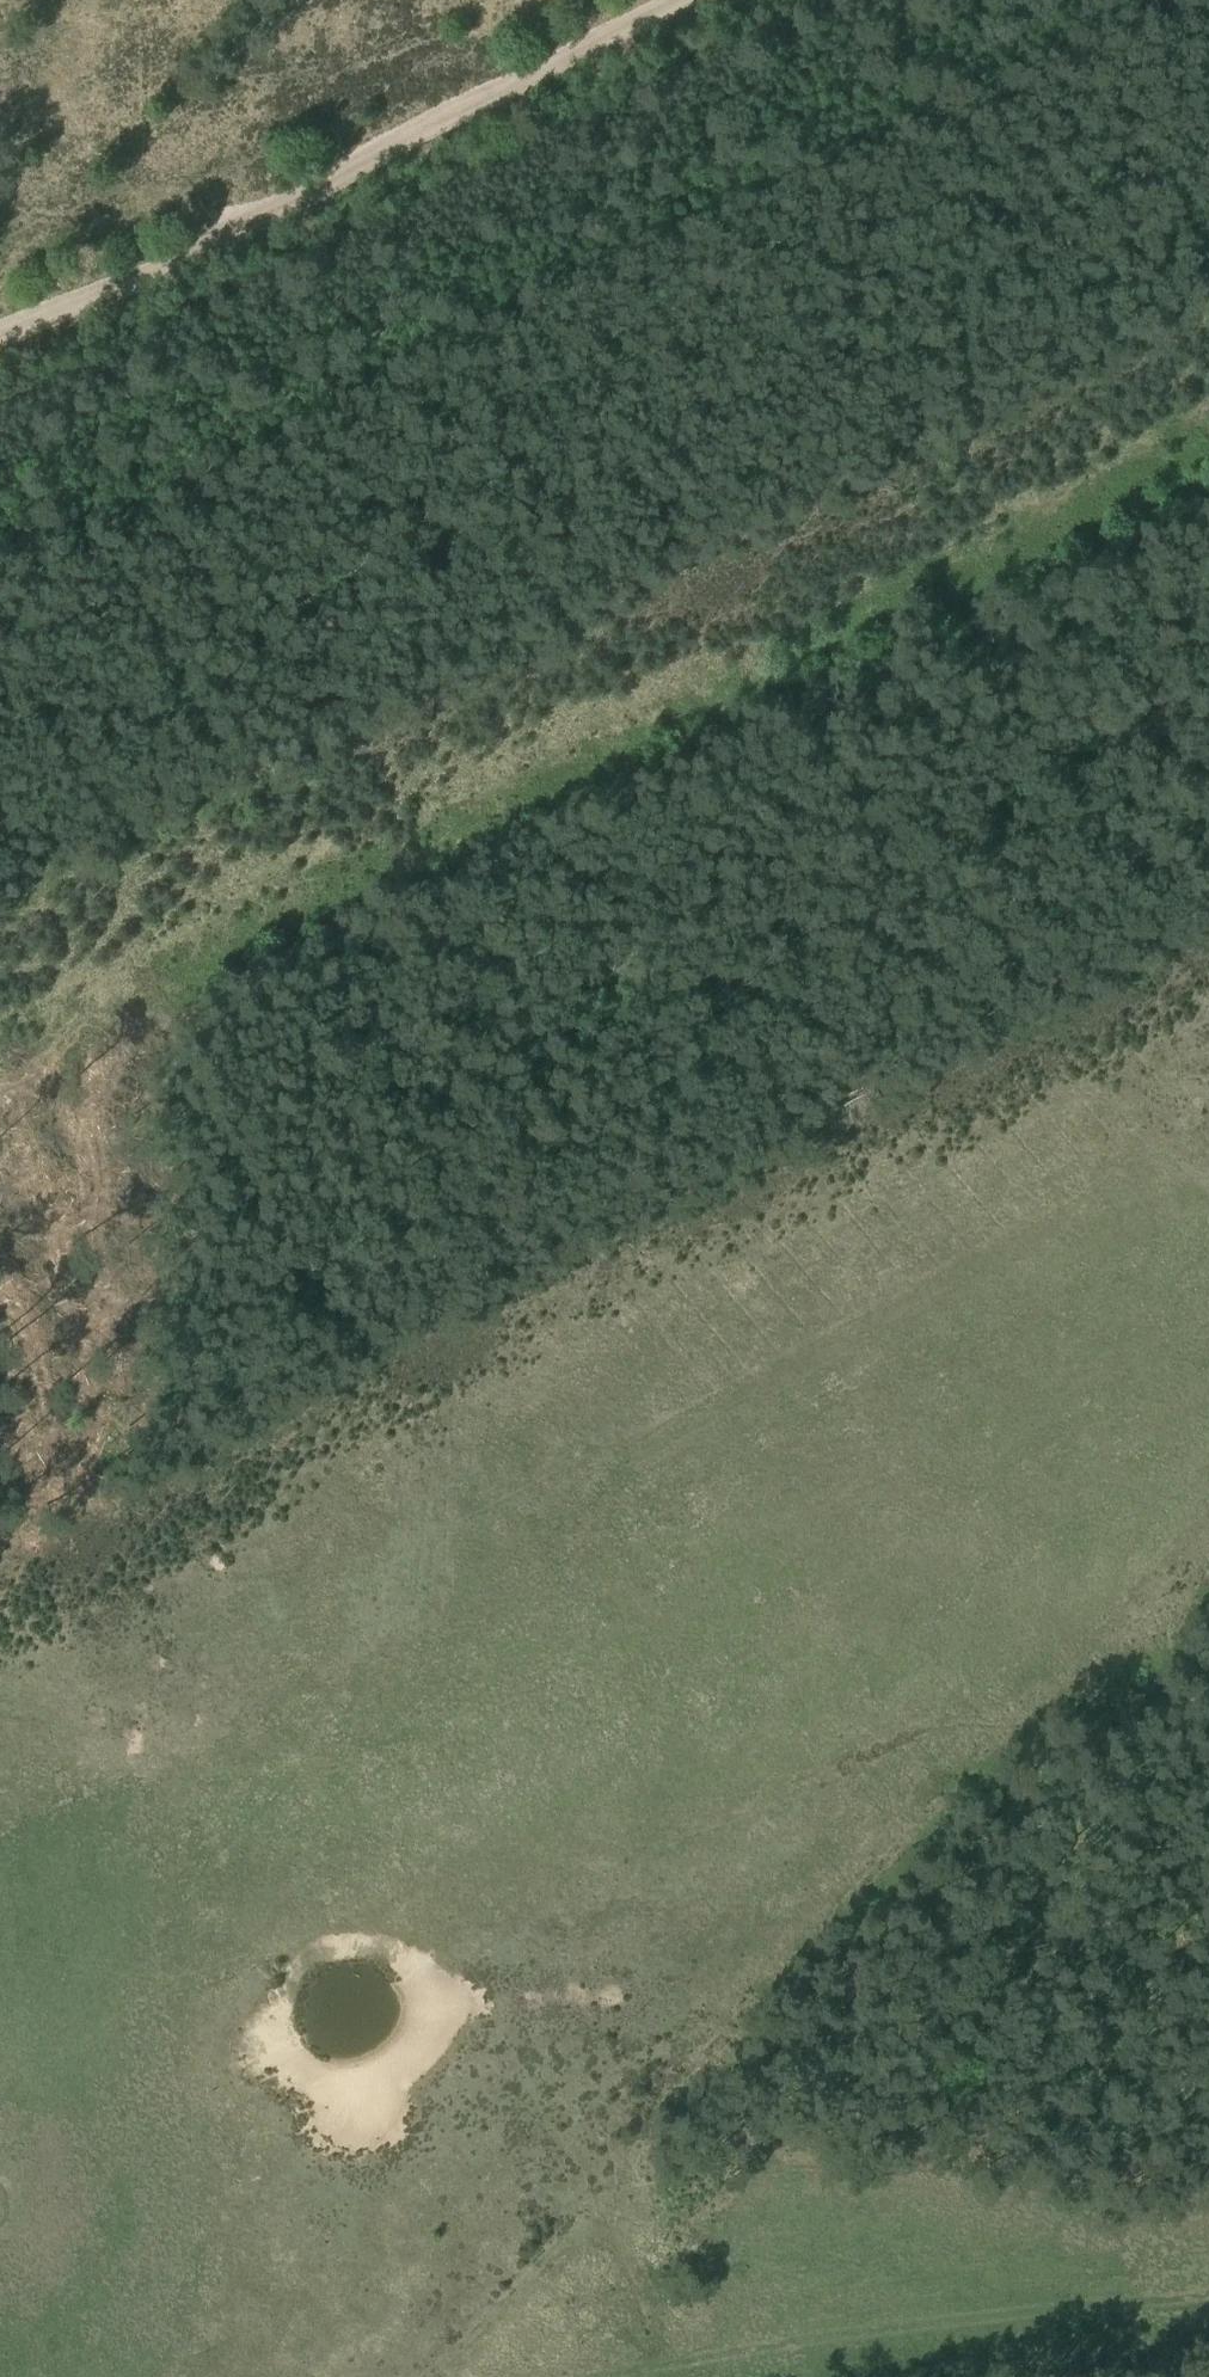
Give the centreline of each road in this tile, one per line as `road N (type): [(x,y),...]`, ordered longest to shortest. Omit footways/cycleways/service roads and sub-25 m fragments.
road 1 (track): [(424,2376),(1208,1536)]
road 2 (track): [(0,337),(676,0)]

